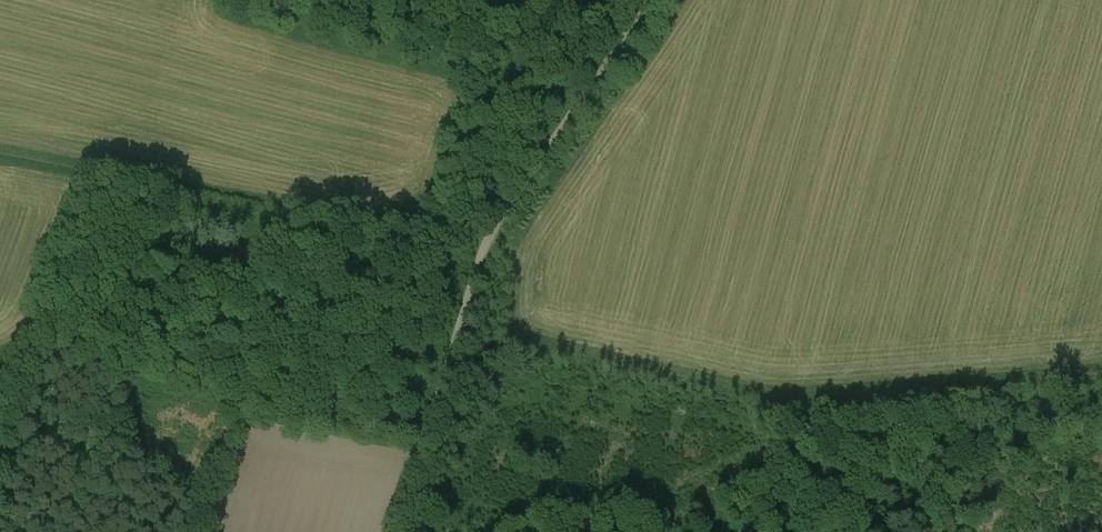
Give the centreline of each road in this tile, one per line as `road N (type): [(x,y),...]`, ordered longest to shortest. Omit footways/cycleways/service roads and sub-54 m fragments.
road 1 (unclassified): [(398,531),(471,266),(642,0)]

